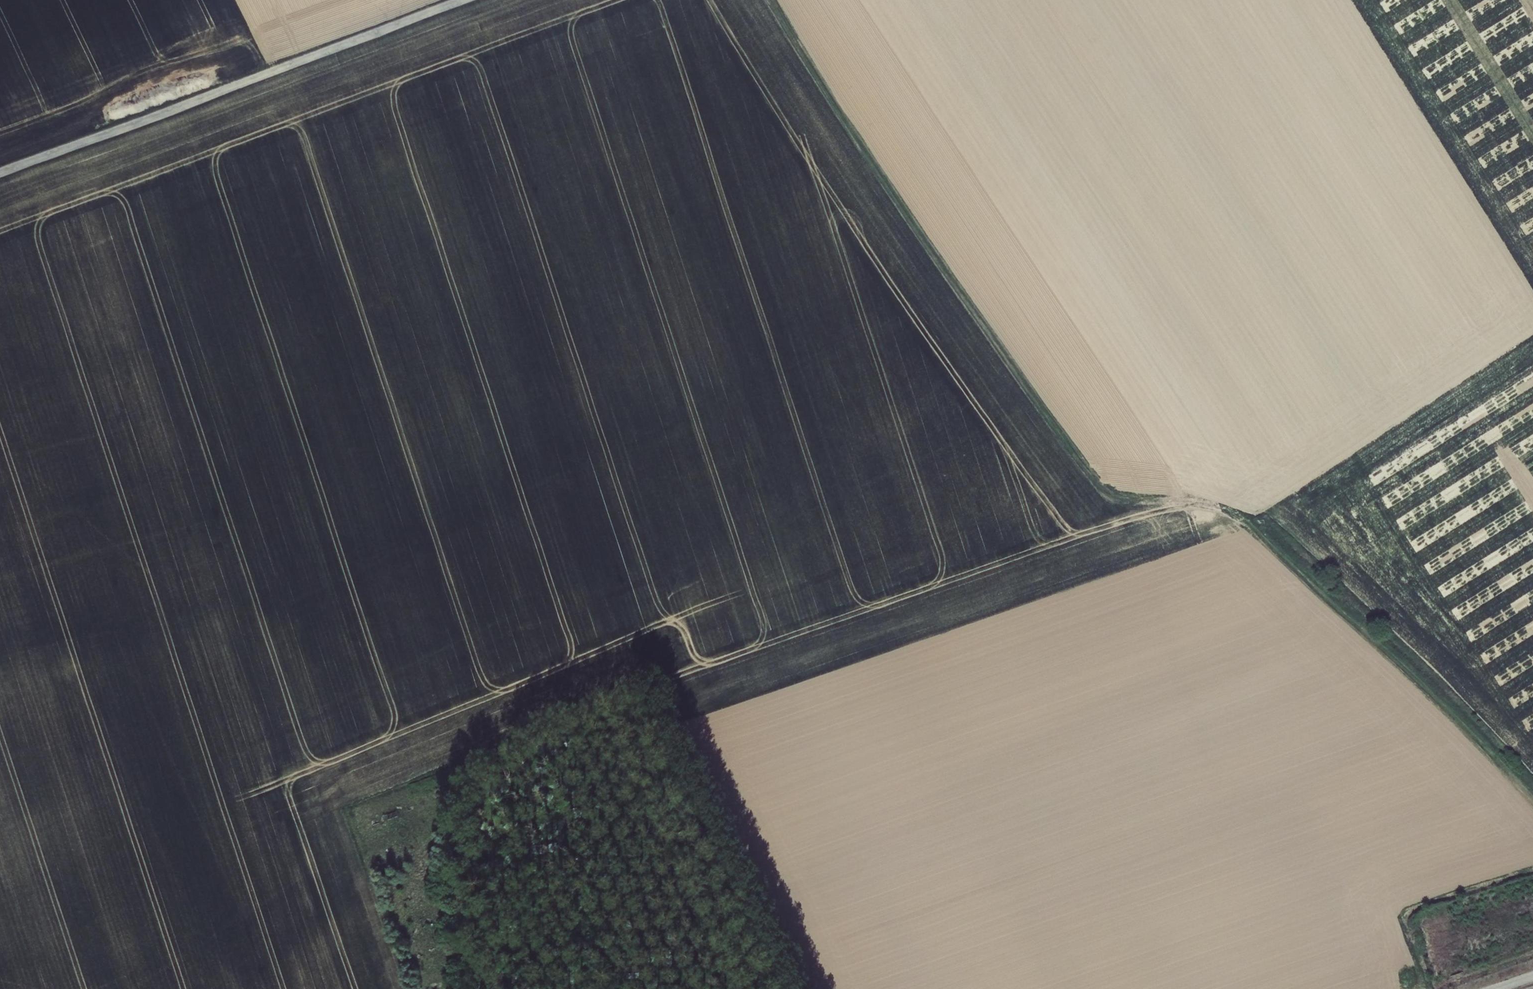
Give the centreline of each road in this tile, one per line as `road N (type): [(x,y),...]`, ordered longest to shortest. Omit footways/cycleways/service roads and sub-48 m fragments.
road 1 (track): [(464,0),(0,173)]

